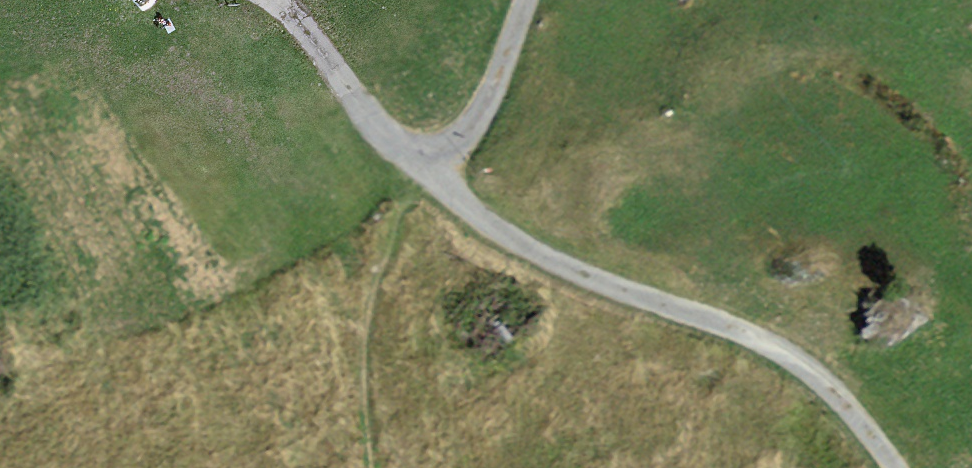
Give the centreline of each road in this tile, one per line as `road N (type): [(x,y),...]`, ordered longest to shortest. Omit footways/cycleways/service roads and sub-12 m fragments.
road 1 (track): [(283,0),(383,128),(477,211),(603,281),(798,364),(897,467)]
road 2 (track): [(367,467),(357,422),(369,283),(467,131),(523,0)]

